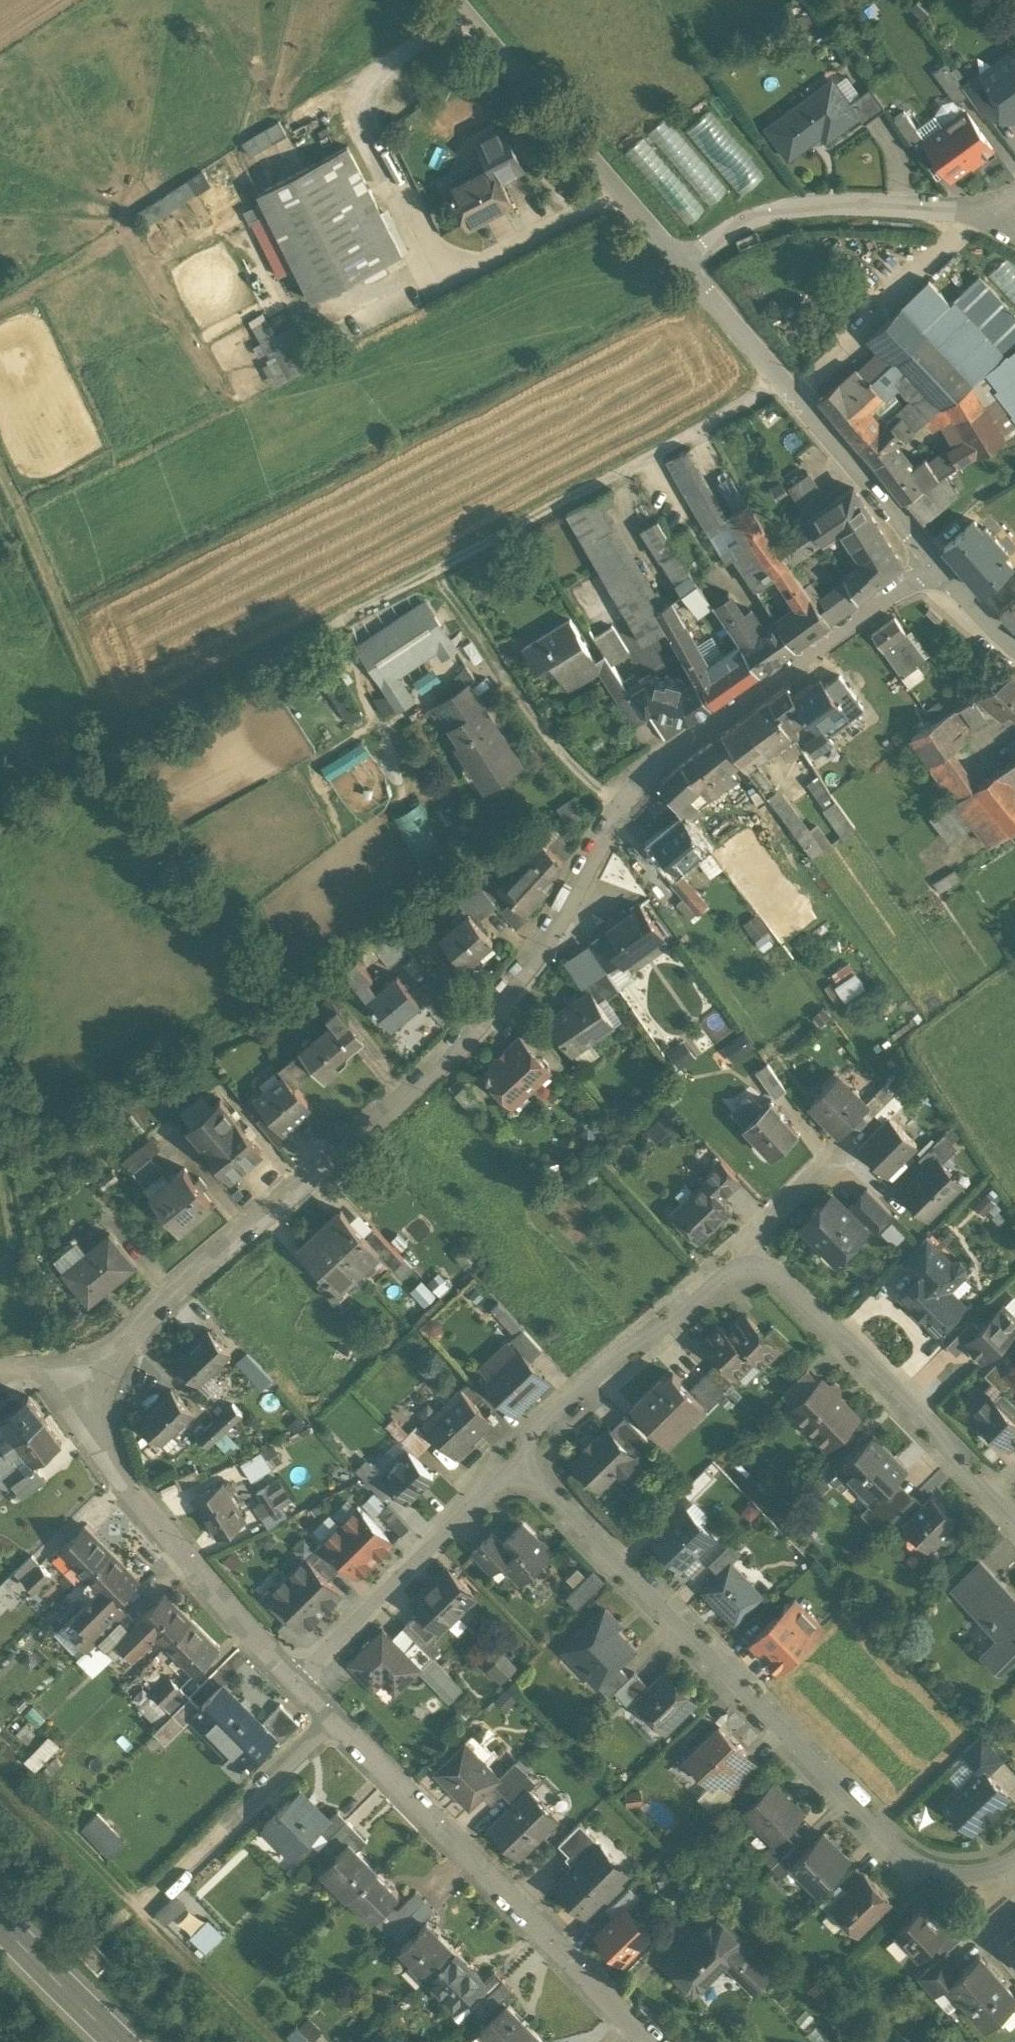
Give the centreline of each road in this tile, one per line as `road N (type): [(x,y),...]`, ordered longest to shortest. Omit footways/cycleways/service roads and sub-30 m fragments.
road 1 (residential): [(294,1681),(117,1473),(99,1417),(100,1379),(116,1349),(490,1014),(651,768),(926,562)]
road 2 (track): [(785,382),(0,791)]
road 3 (residential): [(523,1465),(896,1843),(950,1872),(987,1873),(1014,1859)]
road 4 (residential): [(653,2041),(335,1722)]
road 5 (track): [(0,1767),(274,2041)]
road 6 (unclassified): [(681,263),(462,0)]
road 7 (residential): [(997,1495),(770,1266),(752,1259)]
road 8 (residential): [(681,263),(731,227),(778,208),(869,206),(998,219)]
road 9 (residential): [(752,1259),(737,1260),(535,1430),(523,1465)]
road 10 (residential): [(523,1465),(294,1681)]
road 11 (track): [(439,562),(542,730),(587,781),(621,804)]
road 12 (residential): [(926,562),(738,324)]
road 13 (track): [(118,729),(0,463)]
road 14 (residential): [(135,1908),(335,1722)]
road 15 (track): [(0,1151),(25,1359)]
road 16 (secondary): [(123,2041),(0,1916)]
road 17 (residential): [(752,1259),(756,1230),(839,1148)]
road 18 (residential): [(1014,647),(926,562)]

